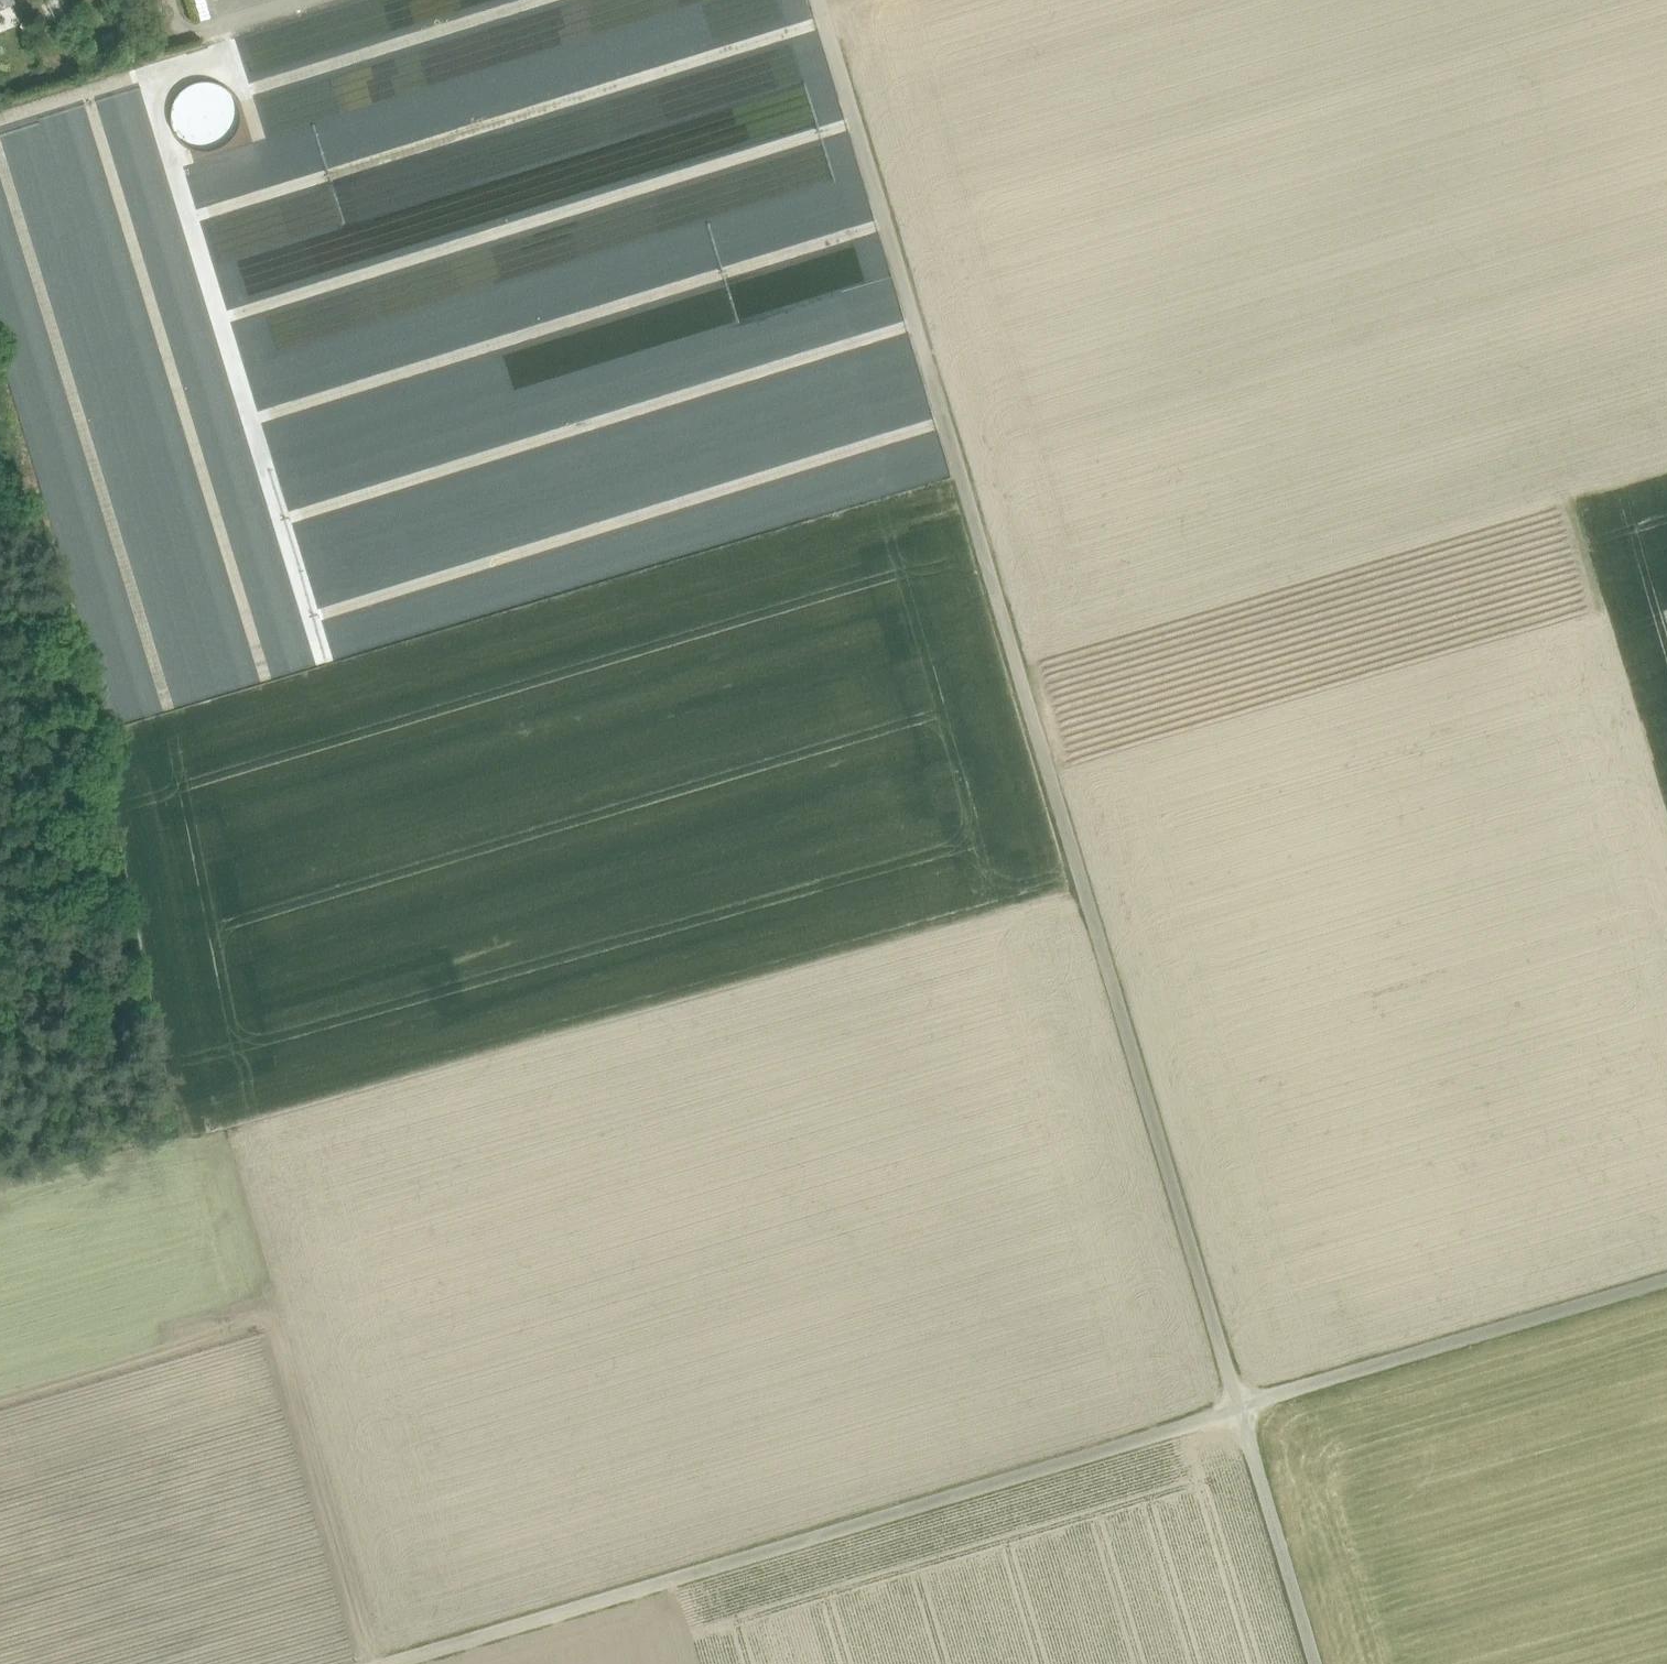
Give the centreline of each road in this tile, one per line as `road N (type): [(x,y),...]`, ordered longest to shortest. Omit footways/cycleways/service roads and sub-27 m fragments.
road 1 (unclassified): [(824,0),(1247,1401)]
road 2 (unclassified): [(1247,1401),(388,1663)]
road 3 (unclassified): [(1666,1278),(1247,1401)]
road 4 (unclassified): [(1247,1401),(1324,1663)]

